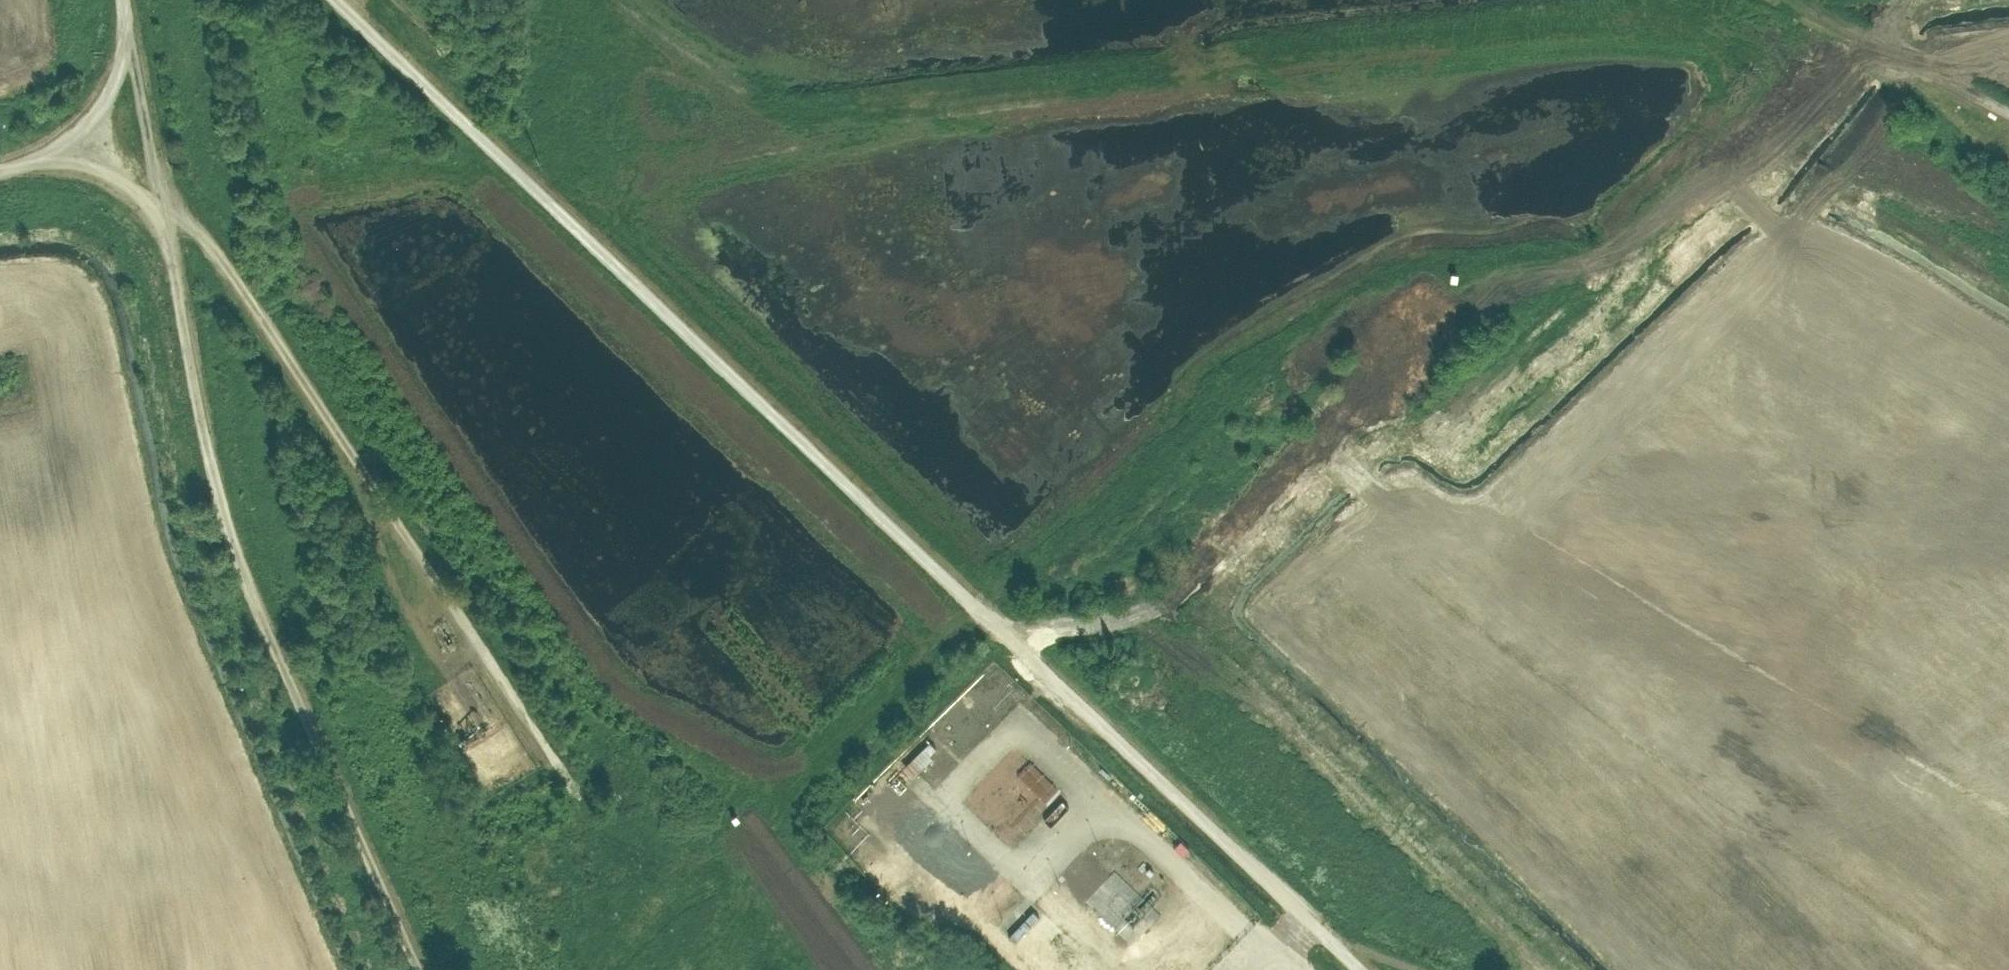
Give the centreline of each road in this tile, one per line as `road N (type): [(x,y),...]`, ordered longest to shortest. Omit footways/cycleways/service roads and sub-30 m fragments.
road 1 (track): [(332,0),(1365,969)]
road 2 (track): [(70,159),(212,242),(501,677)]
road 3 (track): [(0,168),(70,159),(116,74),(120,0)]
road 4 (track): [(2008,119),(1817,23)]
road 5 (track): [(1888,59),(2008,157)]

